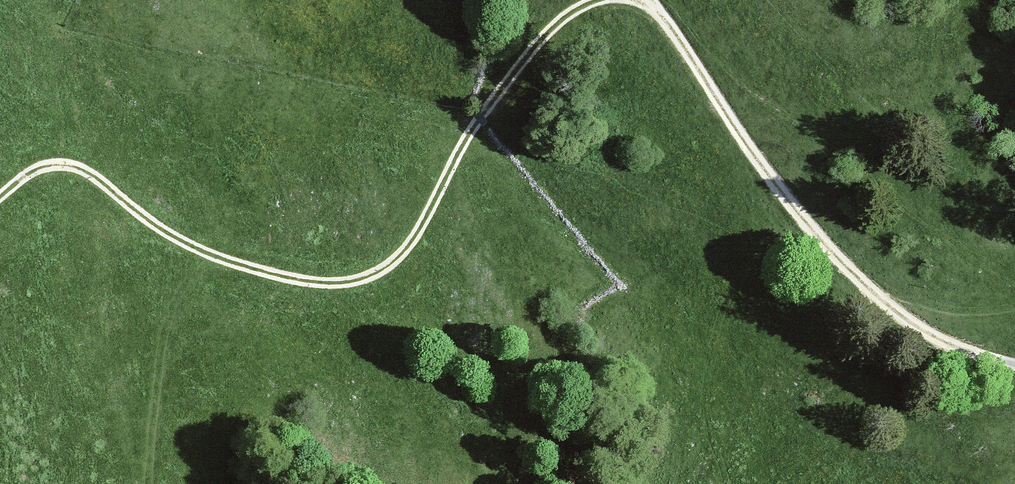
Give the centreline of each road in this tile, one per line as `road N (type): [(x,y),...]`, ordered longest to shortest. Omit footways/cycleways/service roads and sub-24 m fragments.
road 1 (track): [(181,240),(268,274),(332,284),(373,275),(407,247),(458,154),(525,58),(555,24),(597,0)]
road 2 (track): [(652,1),(791,210),(861,280),(923,331),(1014,365)]
road 3 (track): [(149,483),(181,240)]
road 4 (track): [(0,195),(41,166),(62,164),(82,169),(181,240)]

